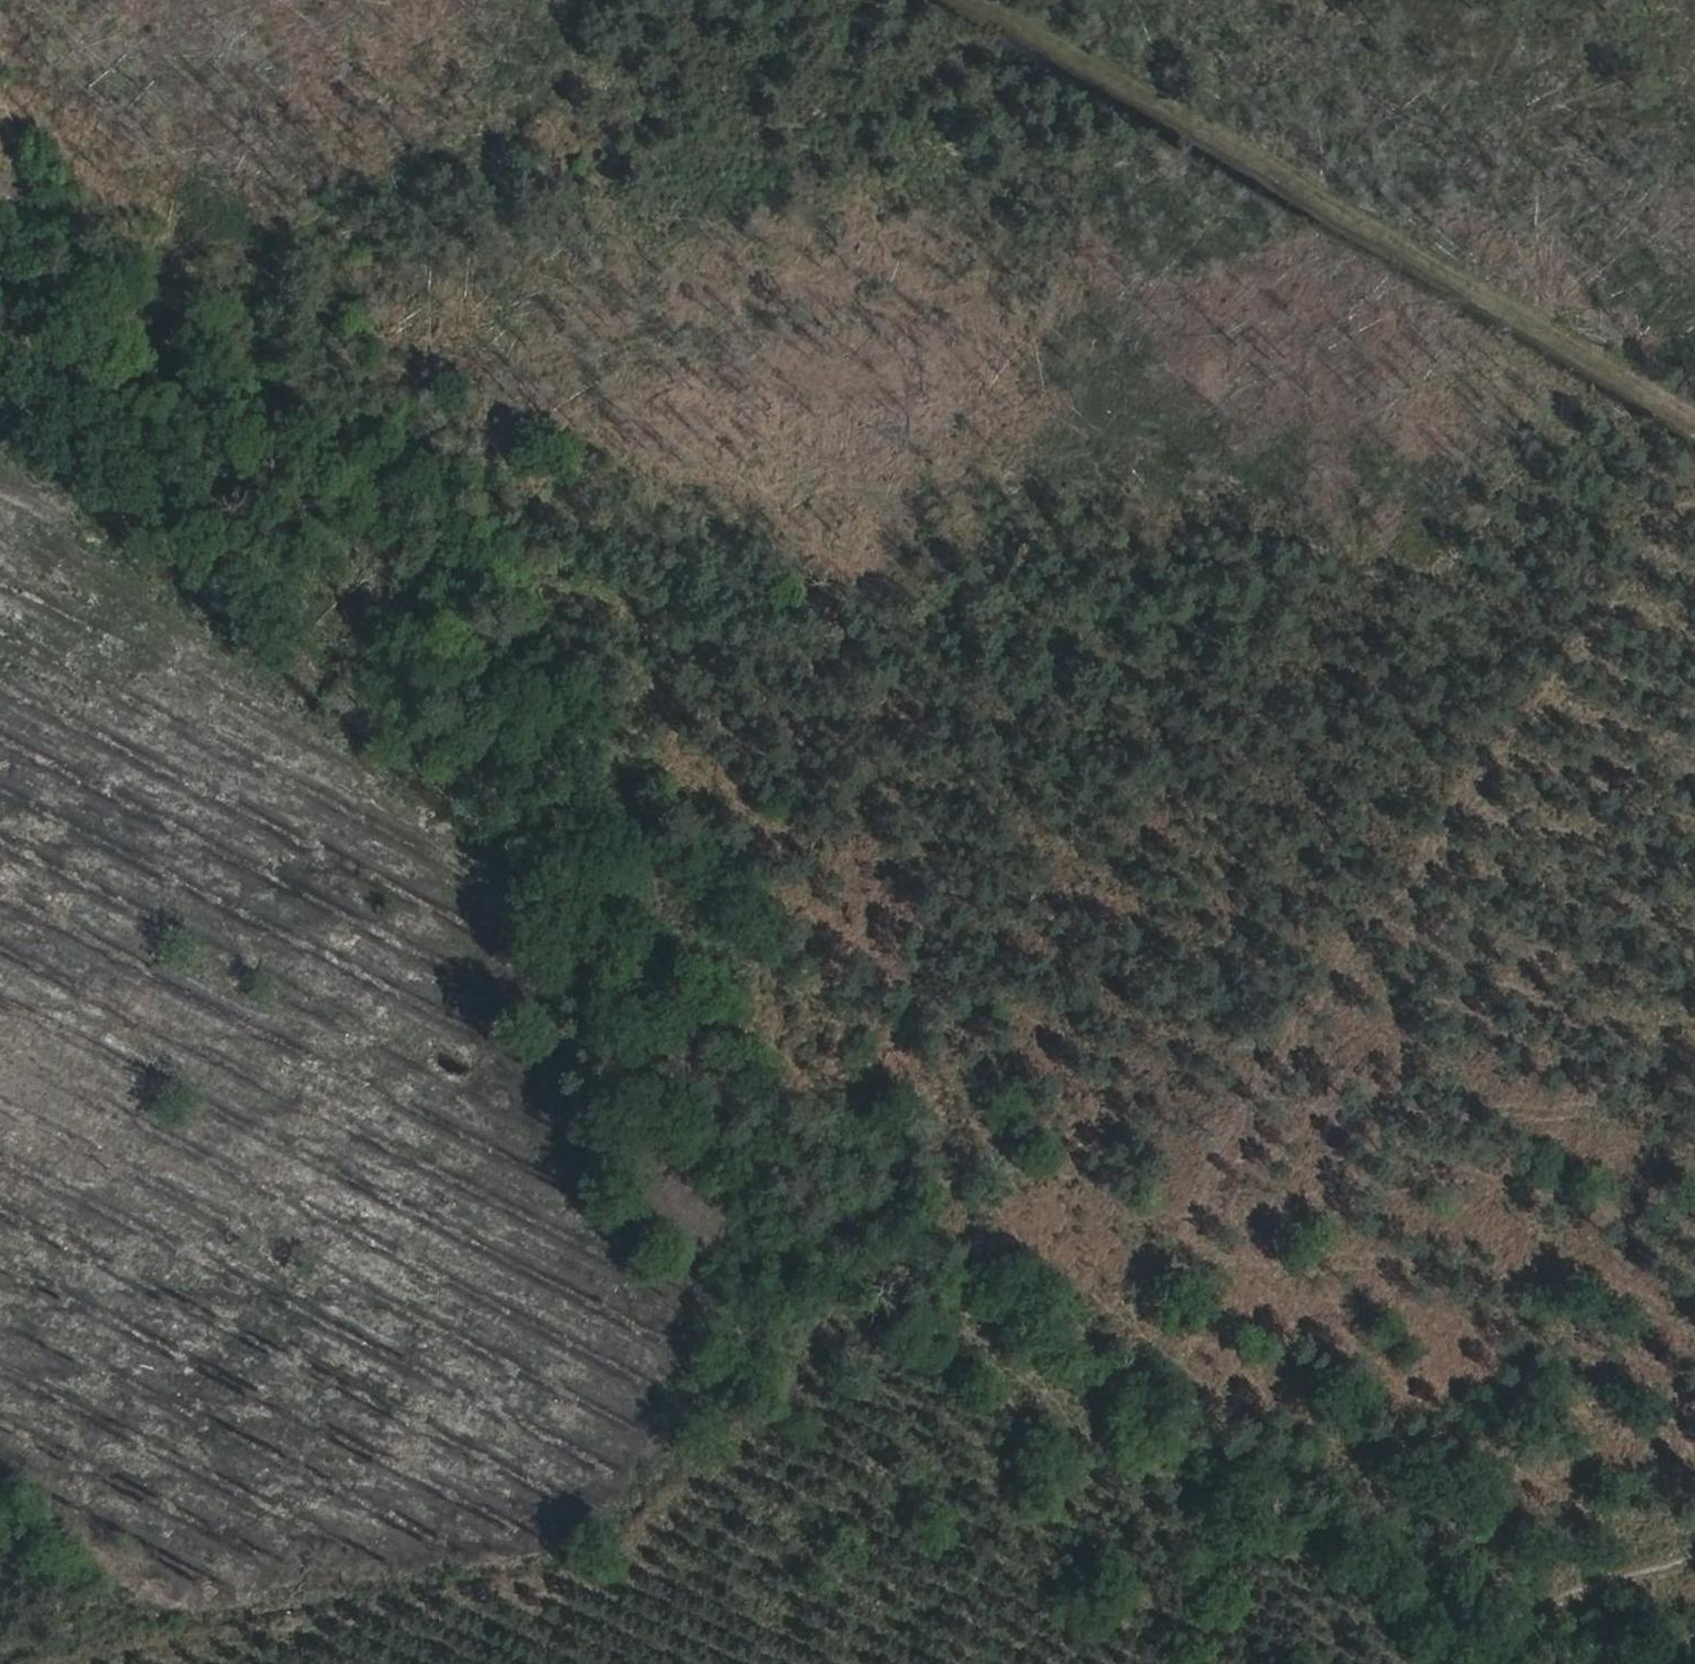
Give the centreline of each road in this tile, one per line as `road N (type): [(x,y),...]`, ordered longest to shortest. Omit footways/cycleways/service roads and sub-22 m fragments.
road 1 (track): [(1694,432),(965,0)]
road 2 (track): [(1694,1559),(1547,1614),(1488,1663)]

